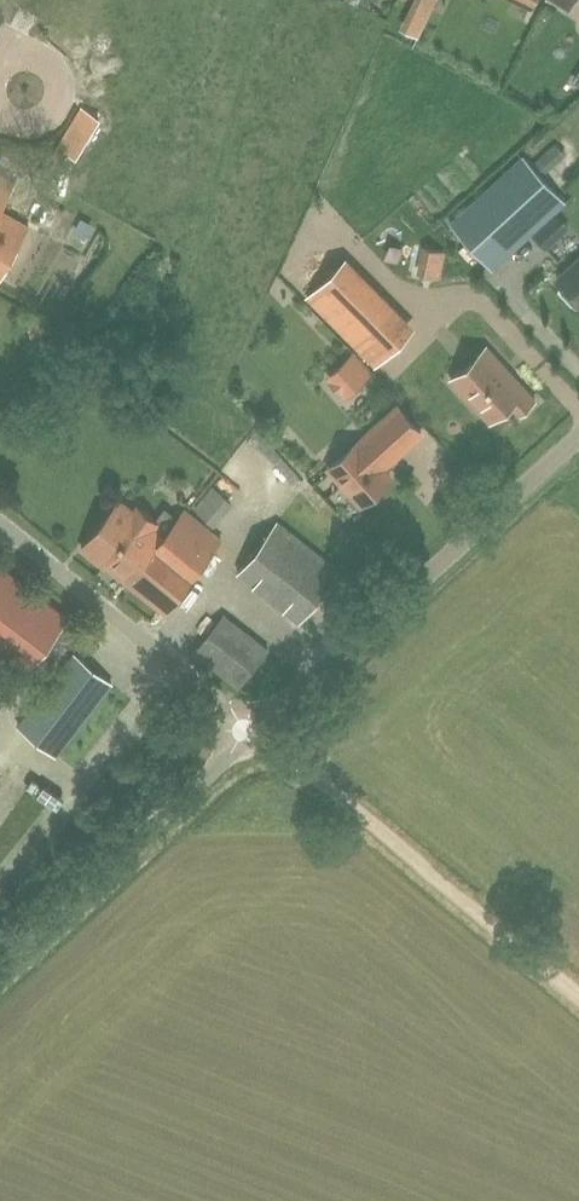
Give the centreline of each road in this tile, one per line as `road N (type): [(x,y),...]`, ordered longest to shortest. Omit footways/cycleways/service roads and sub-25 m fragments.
road 1 (unclassified): [(251,731),(578,434)]
road 2 (track): [(578,997),(251,731)]
road 3 (unclassified): [(0,963),(251,731)]
road 4 (unclassified): [(251,731),(0,523)]

